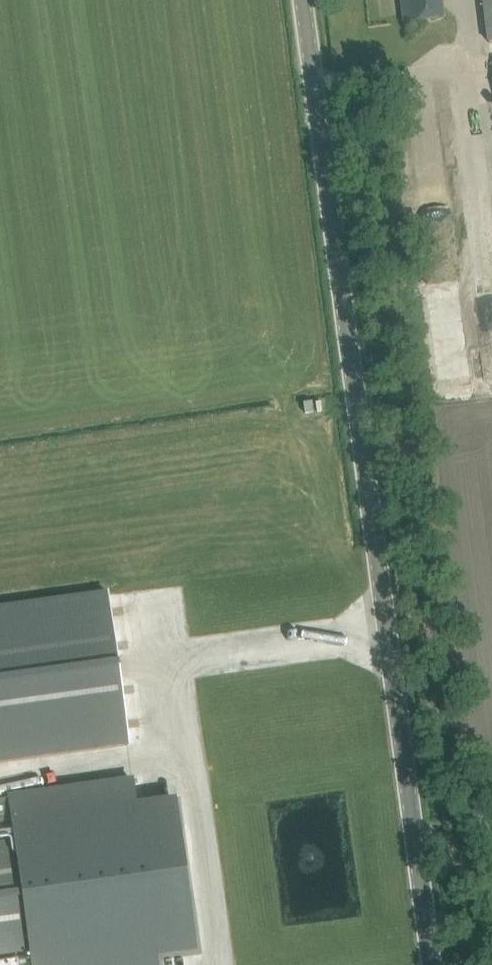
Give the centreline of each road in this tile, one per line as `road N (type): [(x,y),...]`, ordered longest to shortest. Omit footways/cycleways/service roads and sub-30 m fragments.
road 1 (unclassified): [(430,964),(302,0)]

